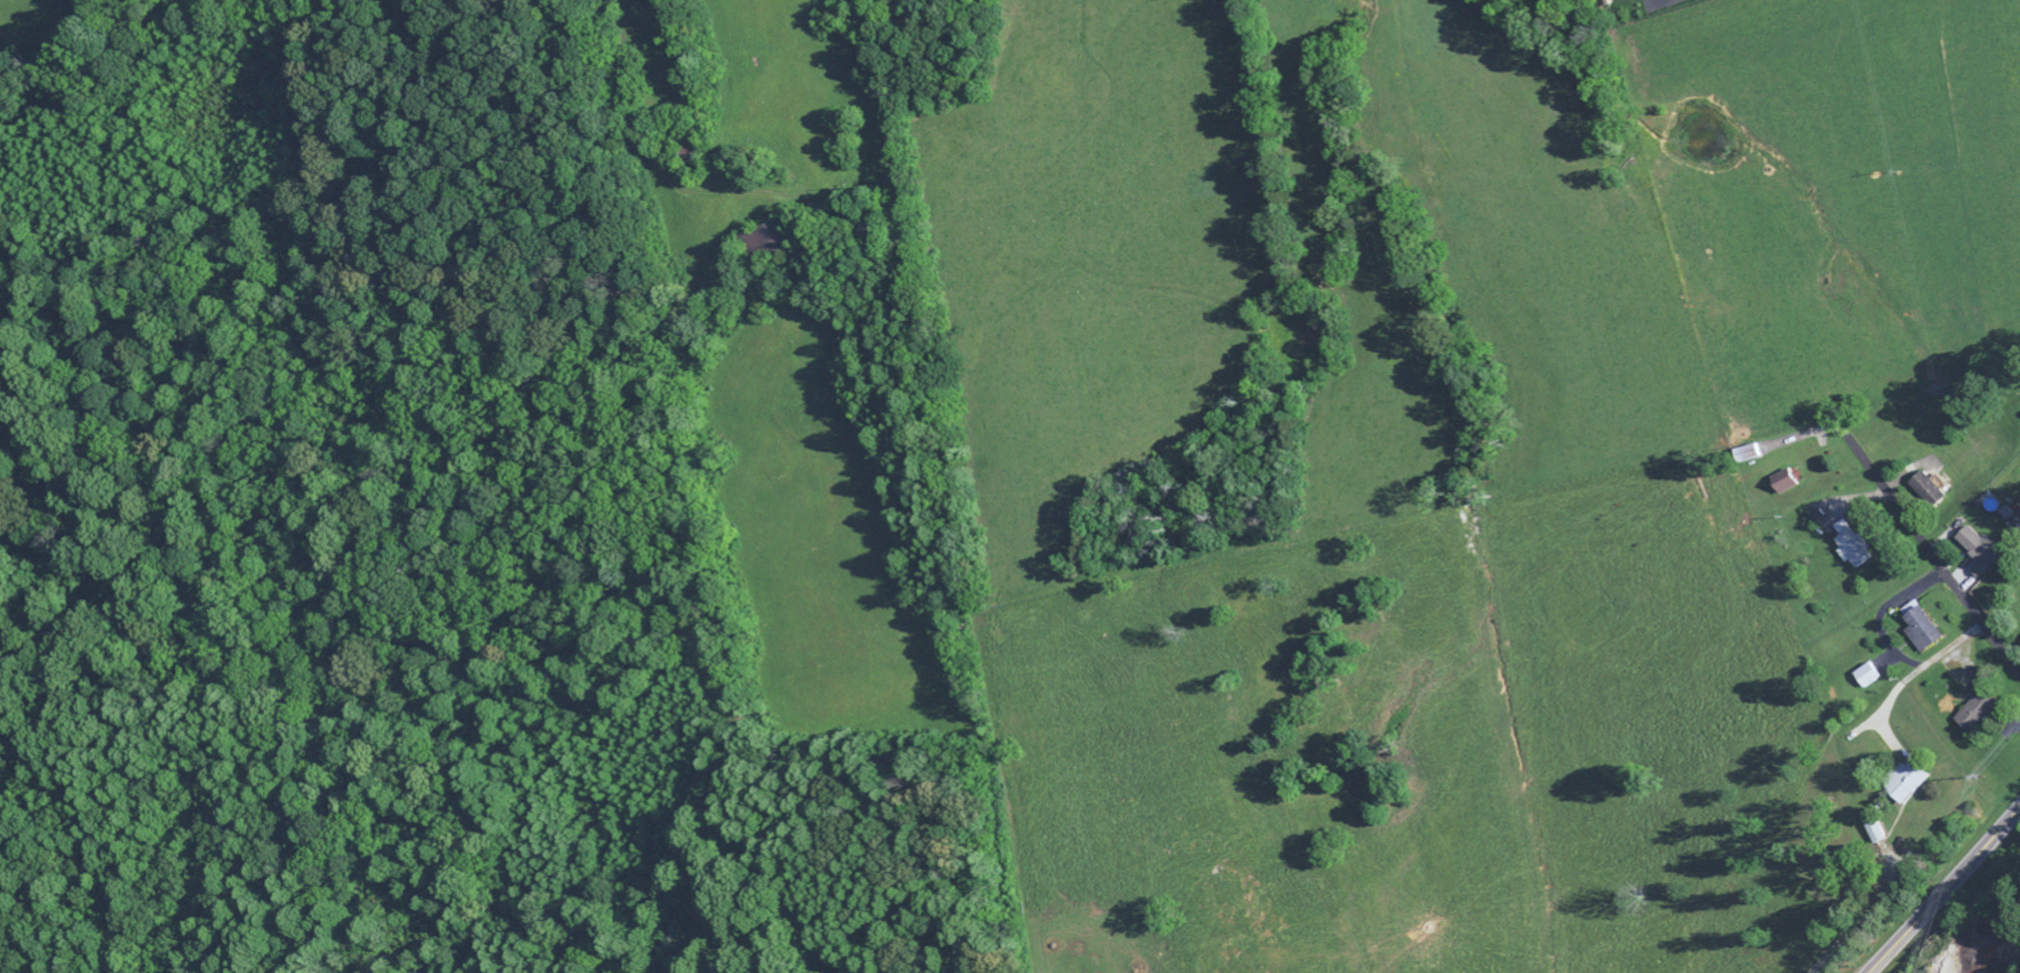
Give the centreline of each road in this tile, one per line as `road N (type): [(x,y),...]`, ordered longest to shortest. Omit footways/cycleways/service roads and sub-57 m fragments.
road 1 (residential): [(2019,678),(1853,442)]
road 2 (trunk): [(1868,972),(2019,806)]

